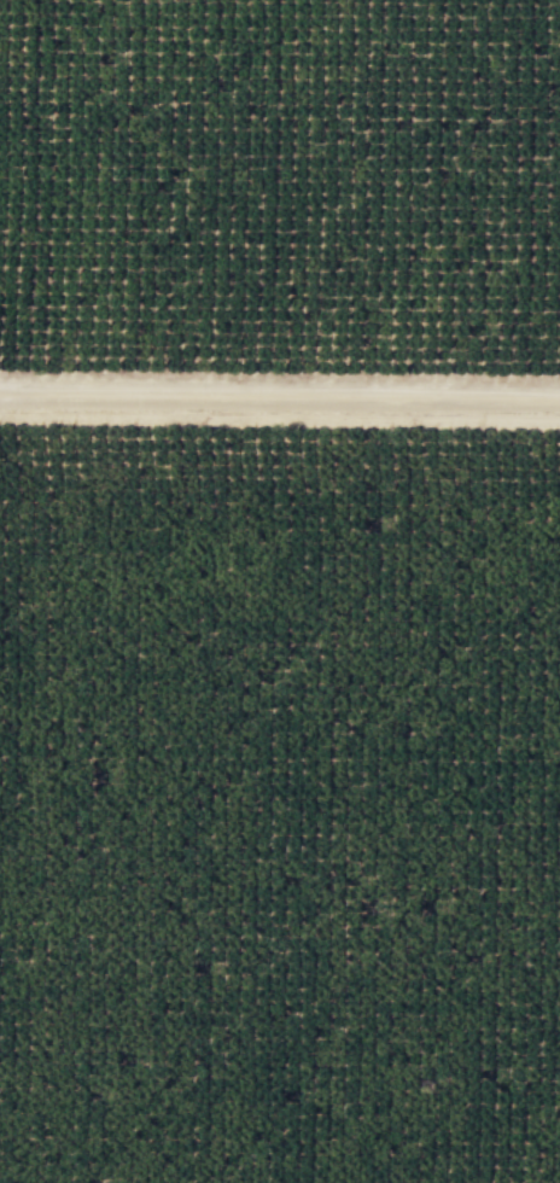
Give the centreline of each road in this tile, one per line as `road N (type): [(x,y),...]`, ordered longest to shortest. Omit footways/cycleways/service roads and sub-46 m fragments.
road 1 (track): [(559,396),(0,390)]

